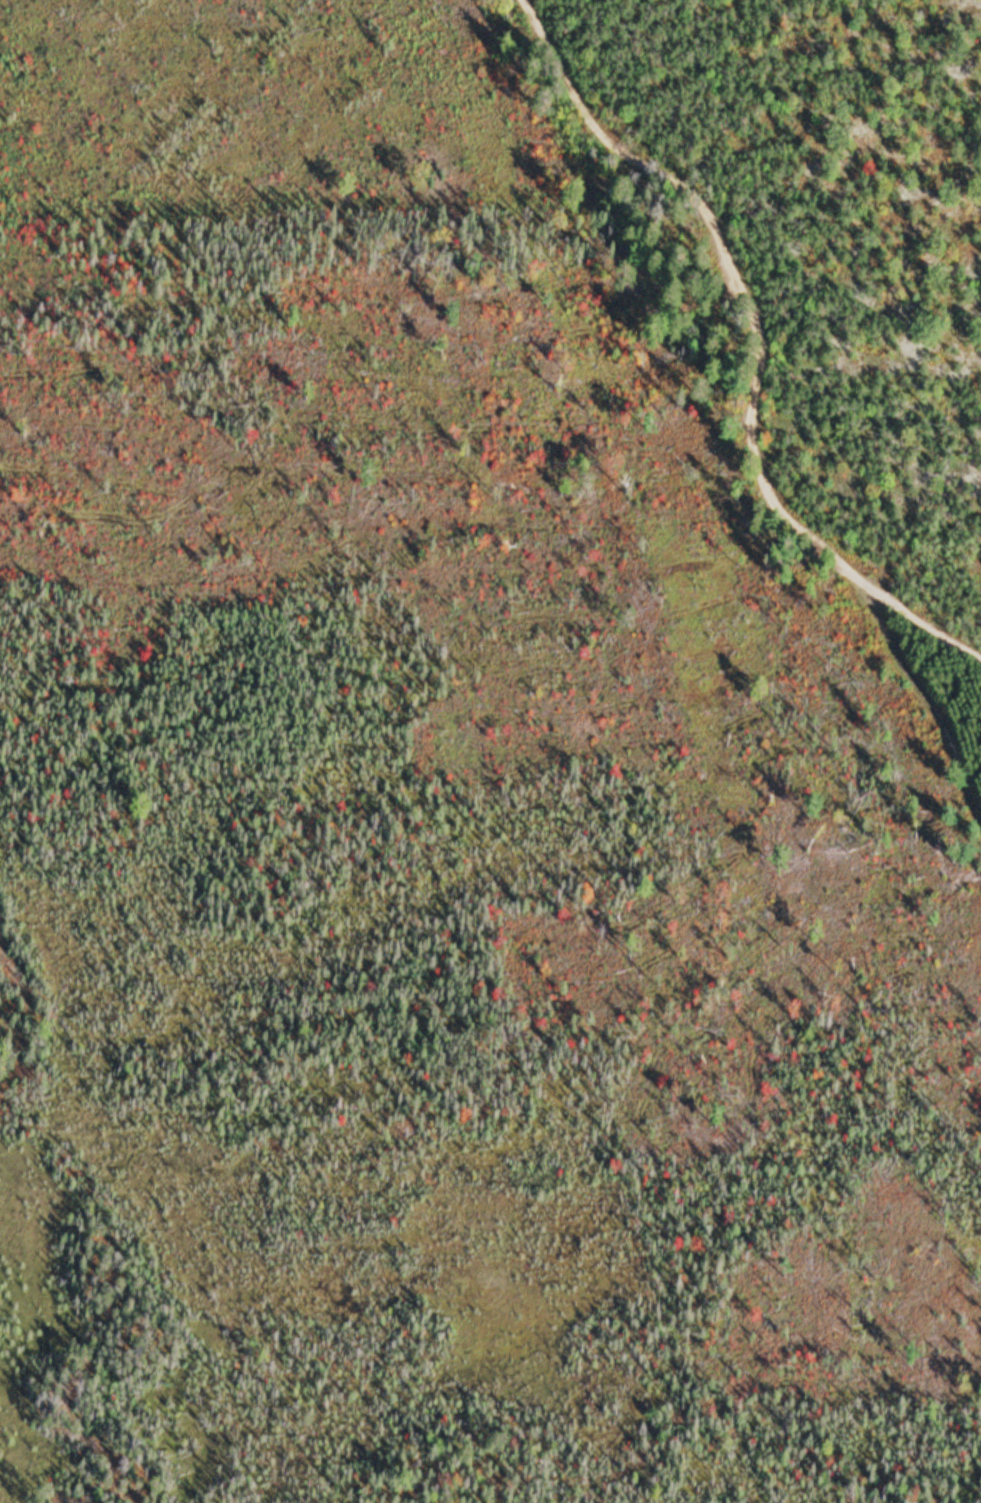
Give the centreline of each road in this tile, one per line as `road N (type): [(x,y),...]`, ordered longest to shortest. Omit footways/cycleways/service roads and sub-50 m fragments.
road 1 (residential): [(980,649),(774,536),(725,480),(713,308),(596,148),(516,0)]

